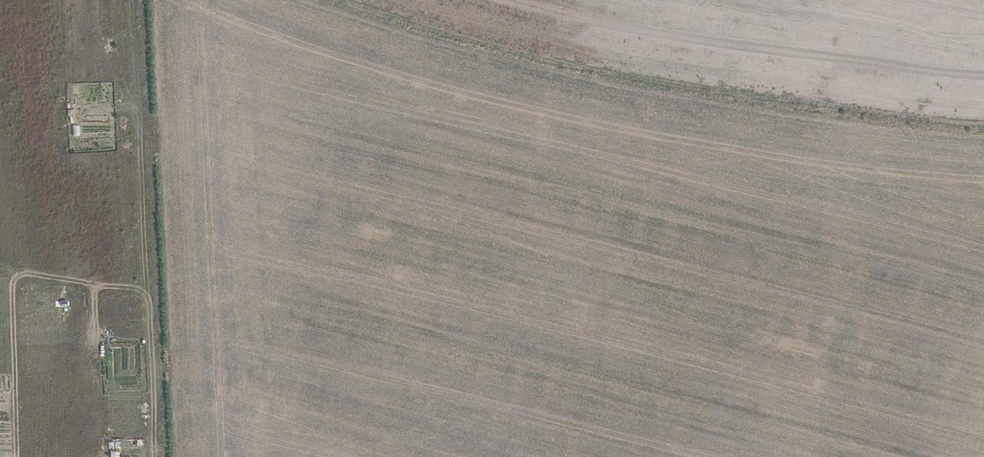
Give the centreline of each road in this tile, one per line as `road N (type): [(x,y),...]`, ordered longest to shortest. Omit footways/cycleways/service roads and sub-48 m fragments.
road 1 (track): [(351,0),(445,34),(617,76),(983,126)]

